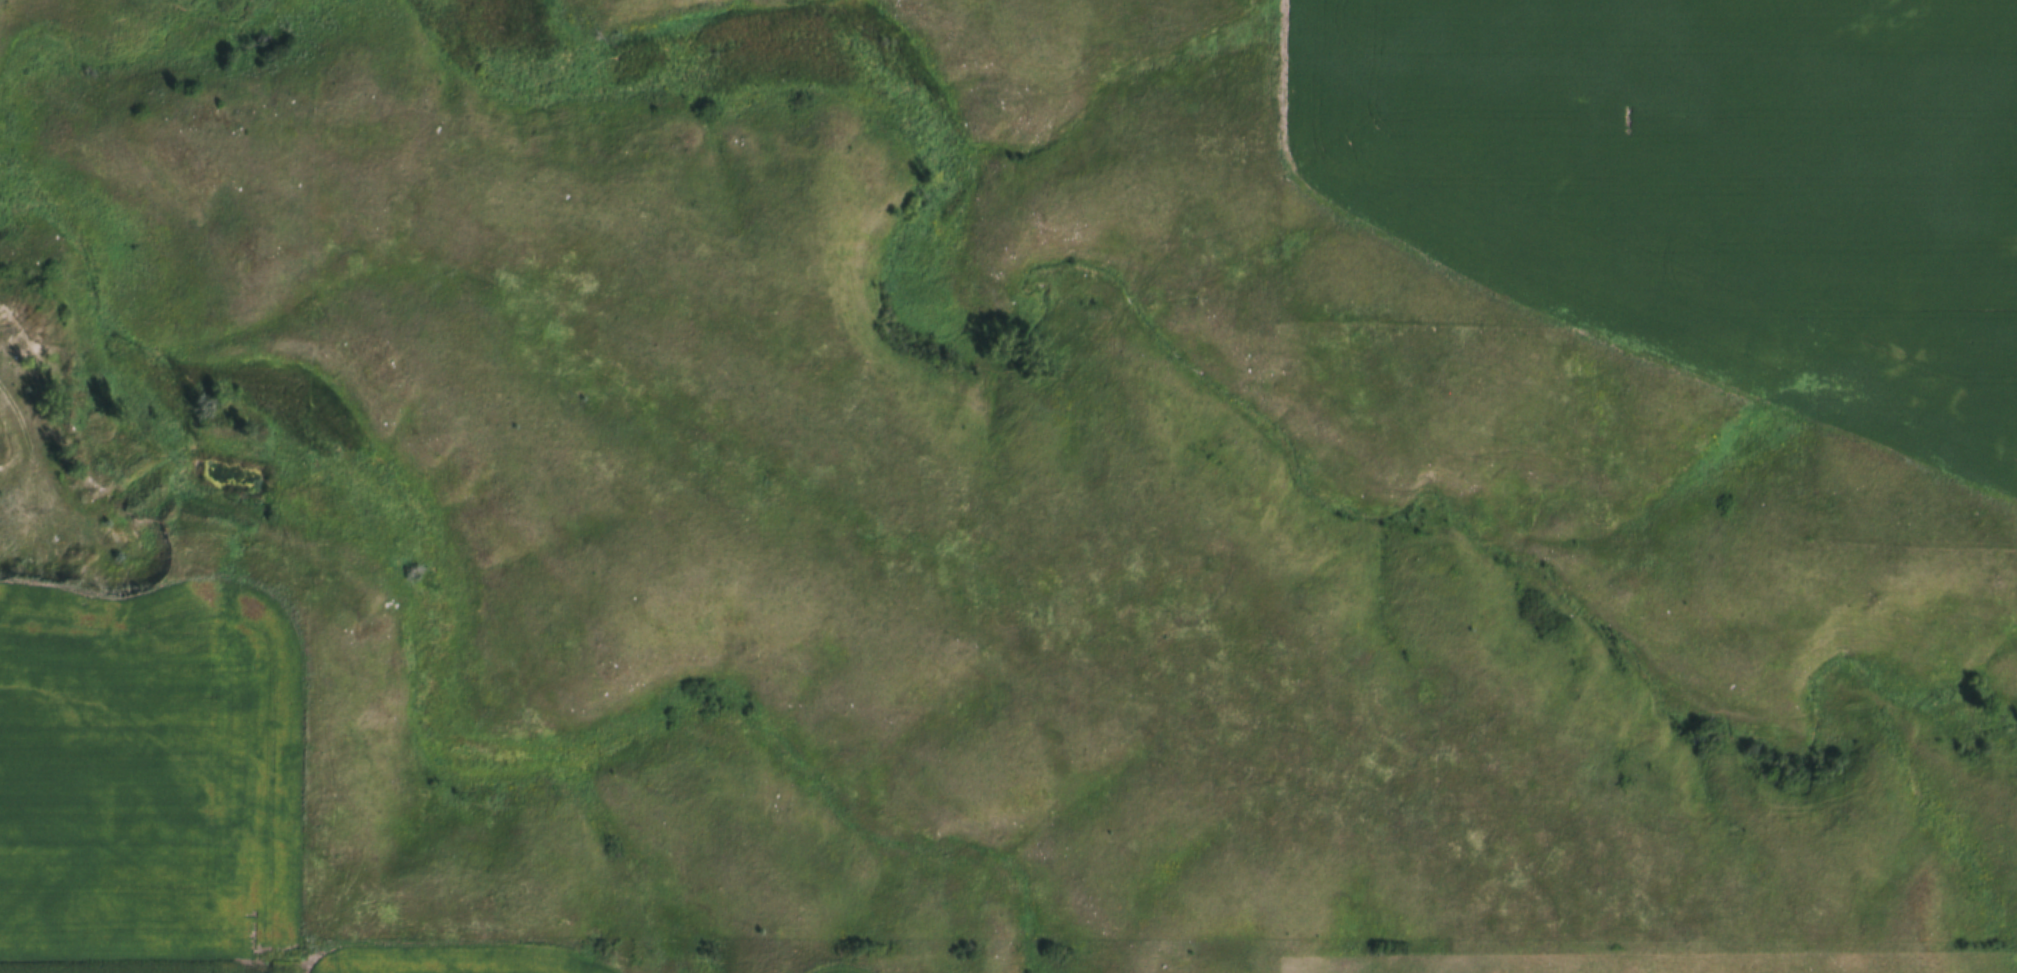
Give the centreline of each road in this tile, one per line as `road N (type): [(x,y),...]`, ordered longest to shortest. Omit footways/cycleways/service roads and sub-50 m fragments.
road 1 (track): [(2016,960),(0,953)]

